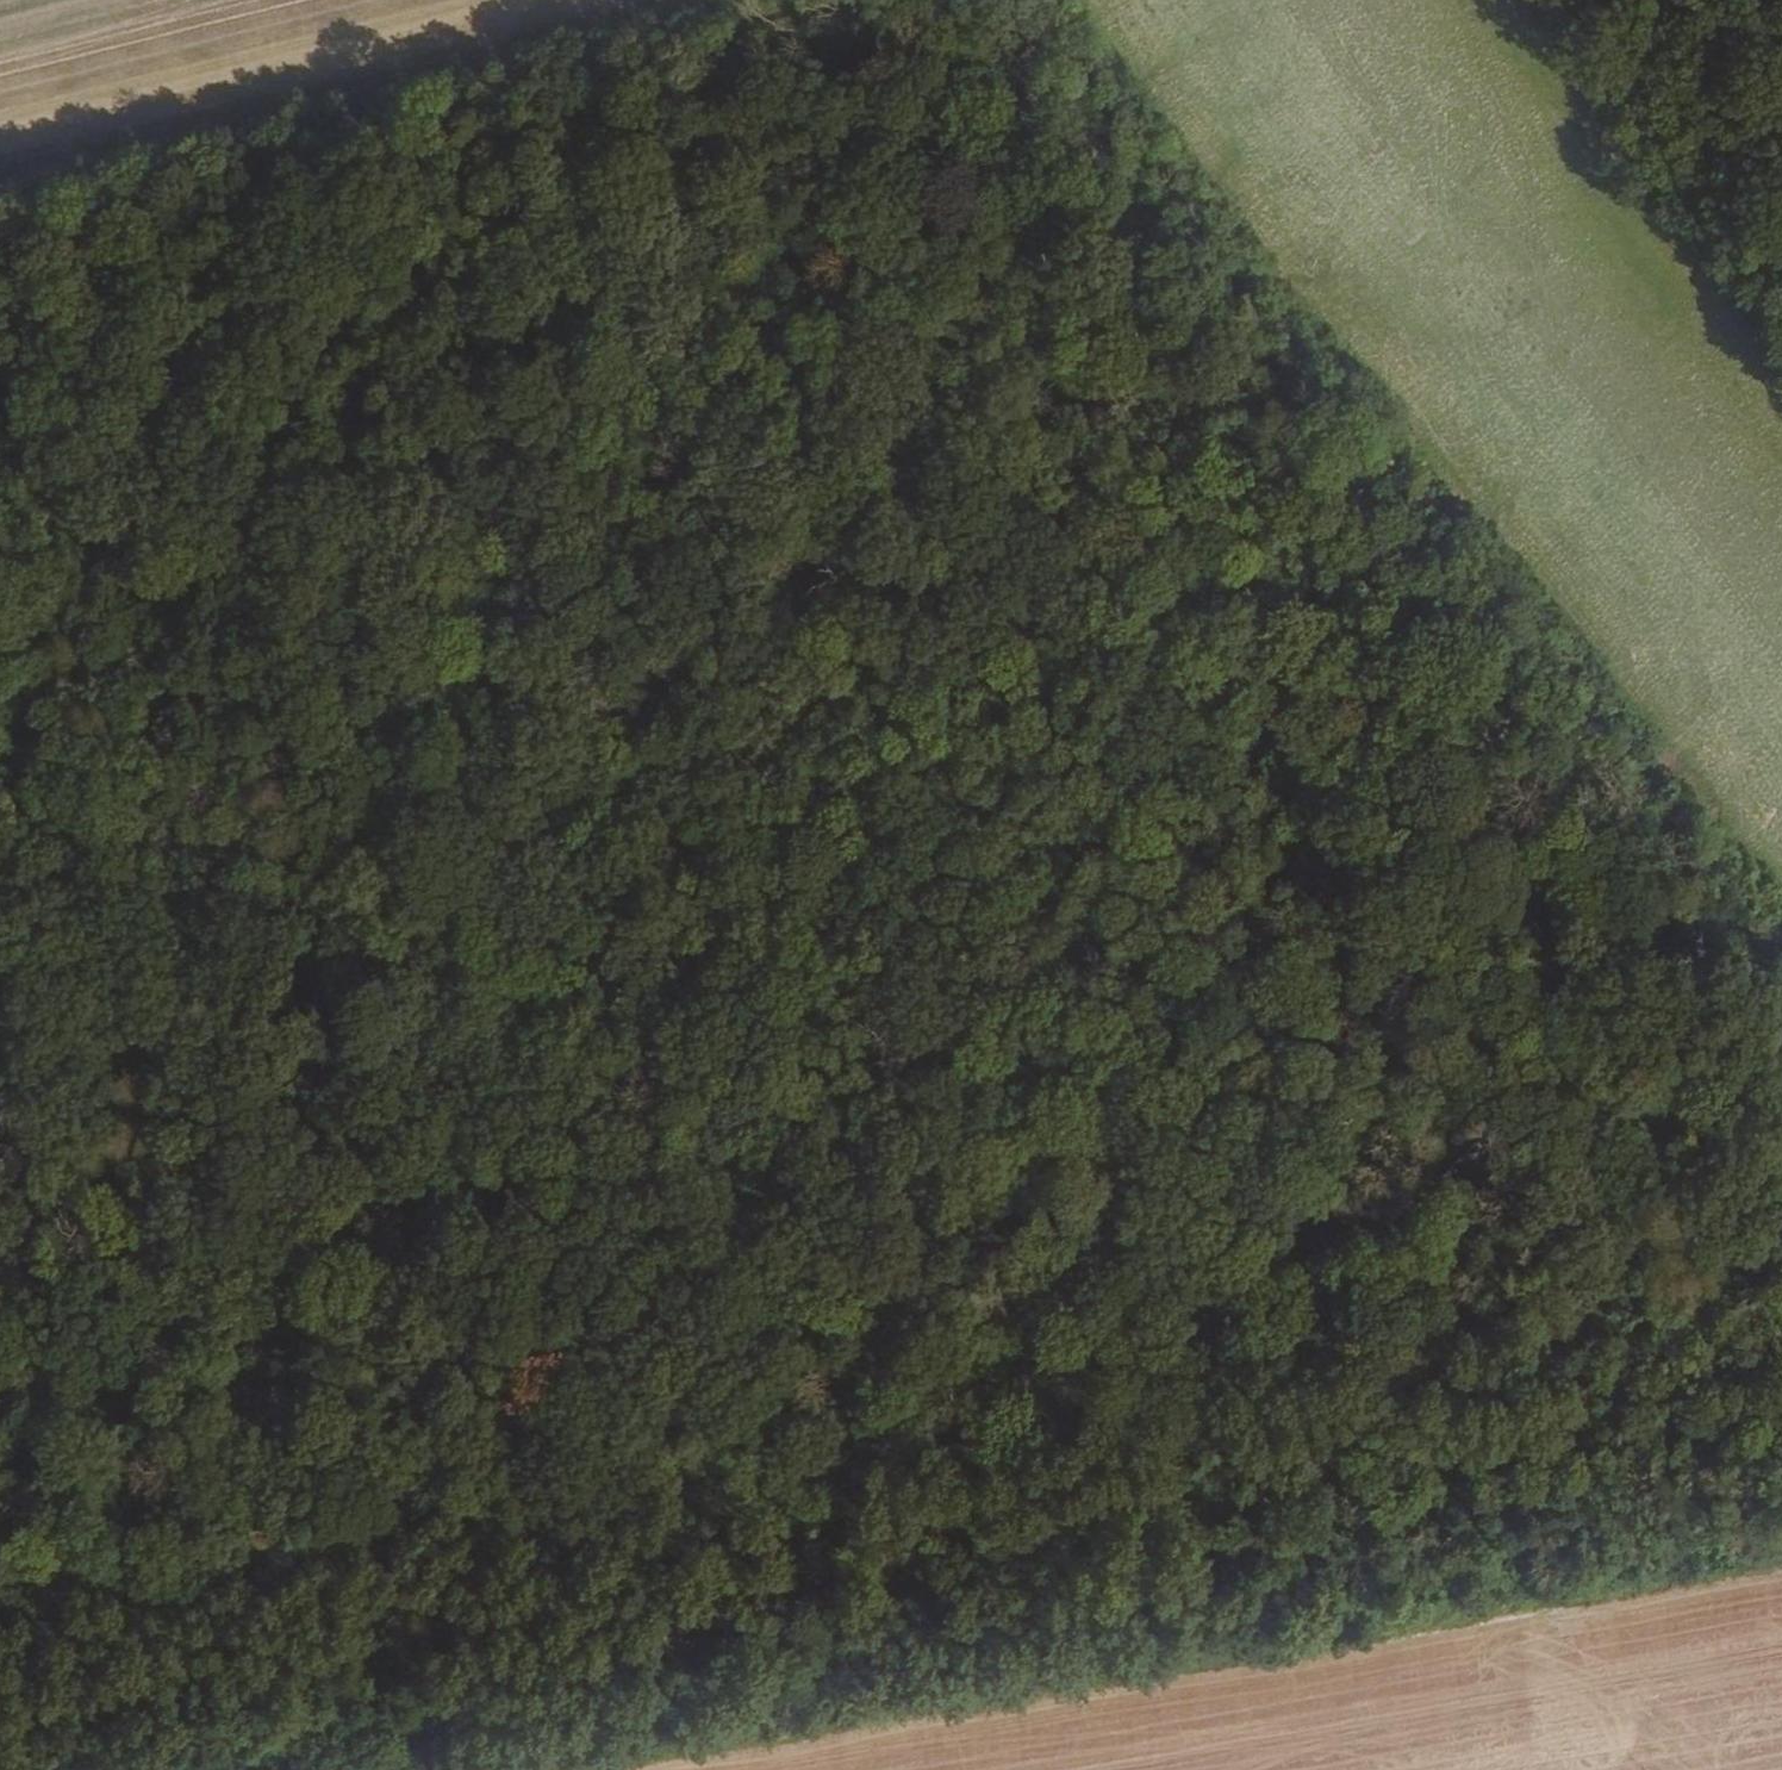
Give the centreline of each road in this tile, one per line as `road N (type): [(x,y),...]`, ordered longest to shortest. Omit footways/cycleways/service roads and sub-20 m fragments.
road 1 (track): [(1781,1416),(0,1723)]
road 2 (track): [(697,0),(0,175)]

